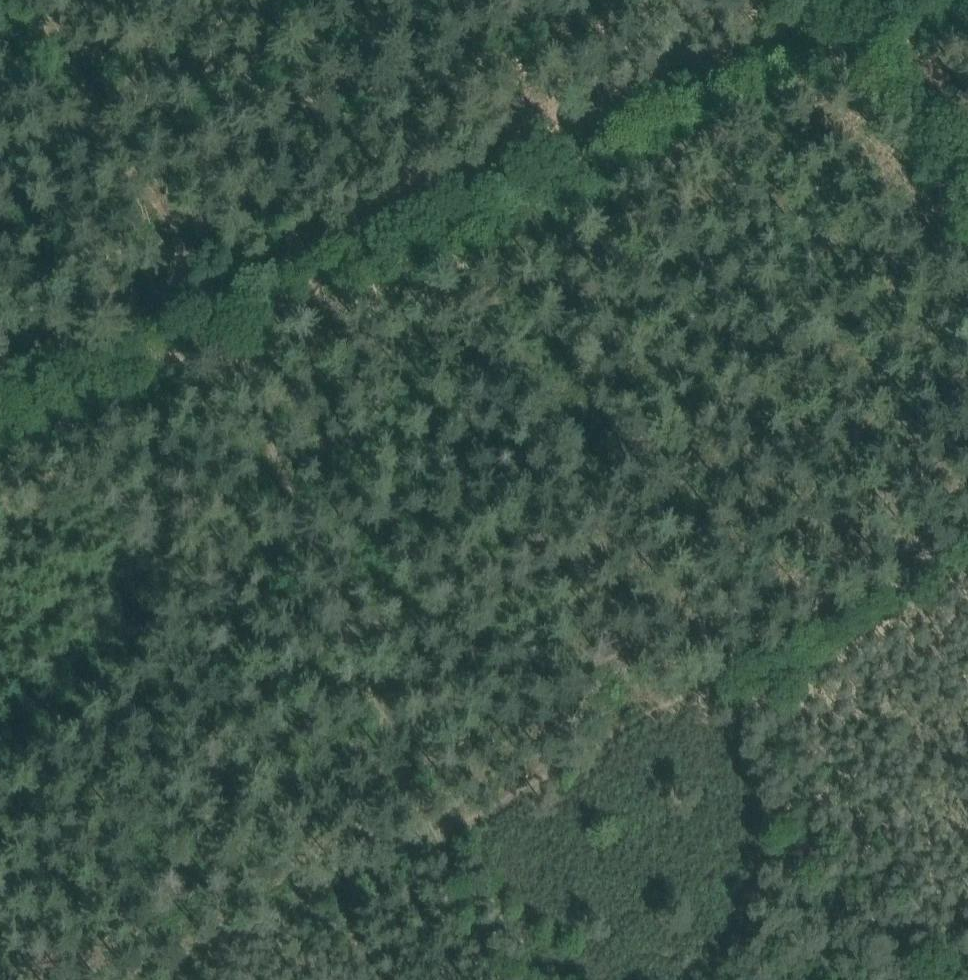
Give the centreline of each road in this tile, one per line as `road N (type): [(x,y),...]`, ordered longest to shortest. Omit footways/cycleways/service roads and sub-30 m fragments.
road 1 (track): [(509,979),(210,318),(943,0)]
road 2 (track): [(174,979),(967,531)]
road 3 (track): [(555,165),(600,387),(626,451),(758,650),(791,783),(840,874)]
road 4 (track): [(0,407),(210,318),(41,0)]
road 5 (track): [(822,0),(967,210)]
road 6 (track): [(840,874),(926,979)]

